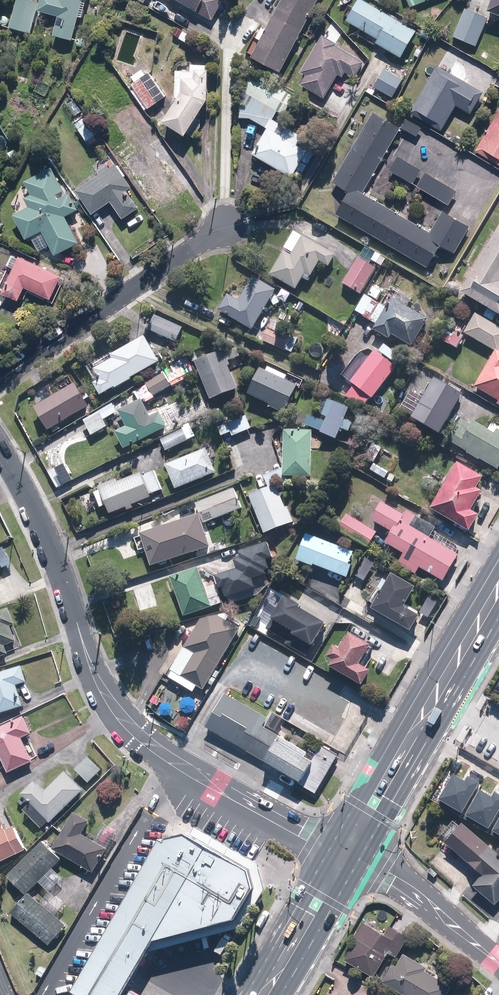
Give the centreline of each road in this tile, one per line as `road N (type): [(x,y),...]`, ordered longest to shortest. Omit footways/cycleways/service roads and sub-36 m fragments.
road 1 (residential): [(351,855),(311,843),(180,771),(115,717),(92,674),(47,536),(0,446)]
road 2 (primary): [(351,855),(498,604)]
road 3 (residential): [(228,225),(0,381)]
road 4 (residential): [(351,855),(396,877),(498,962)]
road 5 (primary): [(270,994),(351,855)]

